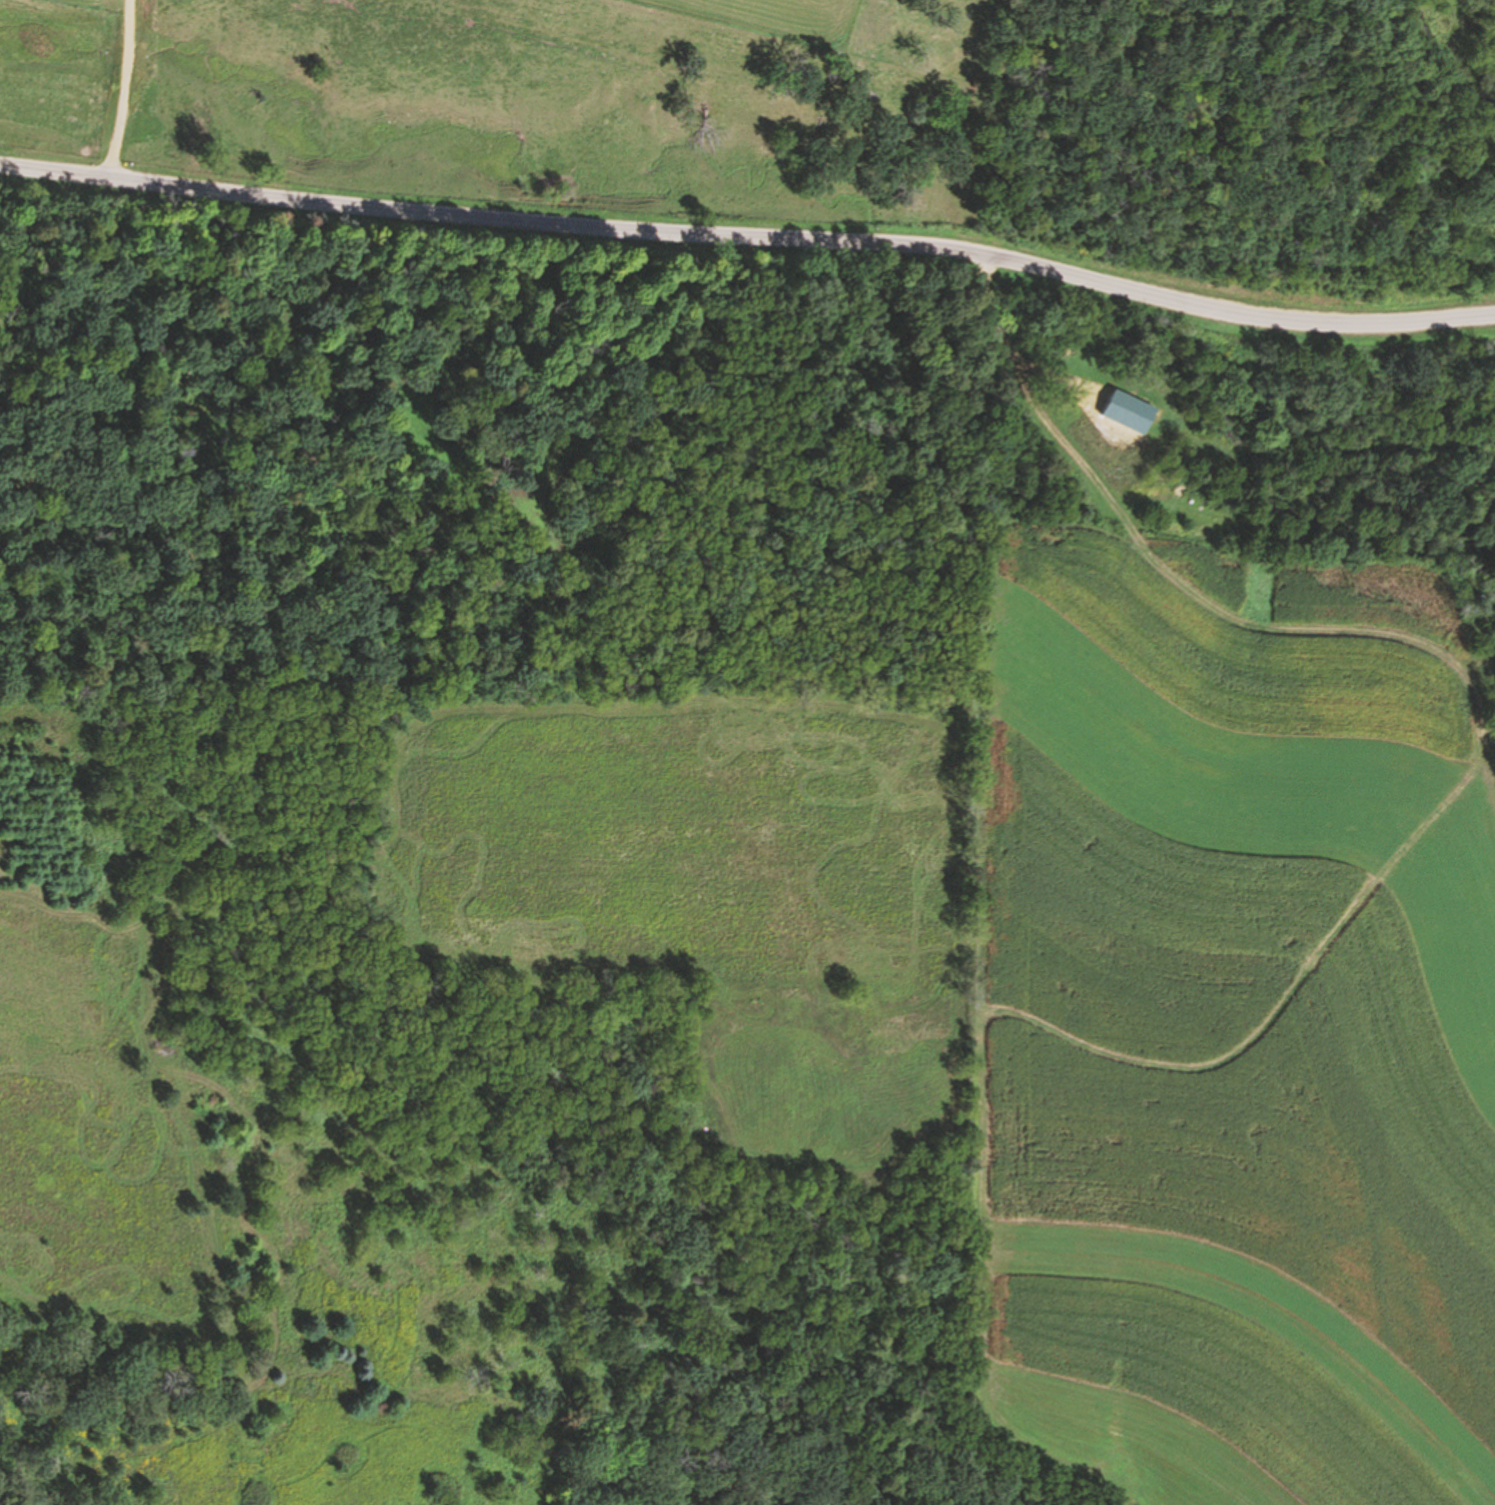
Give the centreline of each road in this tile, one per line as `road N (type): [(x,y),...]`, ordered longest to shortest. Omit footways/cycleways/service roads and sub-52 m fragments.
road 1 (residential): [(0,171),(942,249),(1254,312),(1398,319),(1494,310)]

